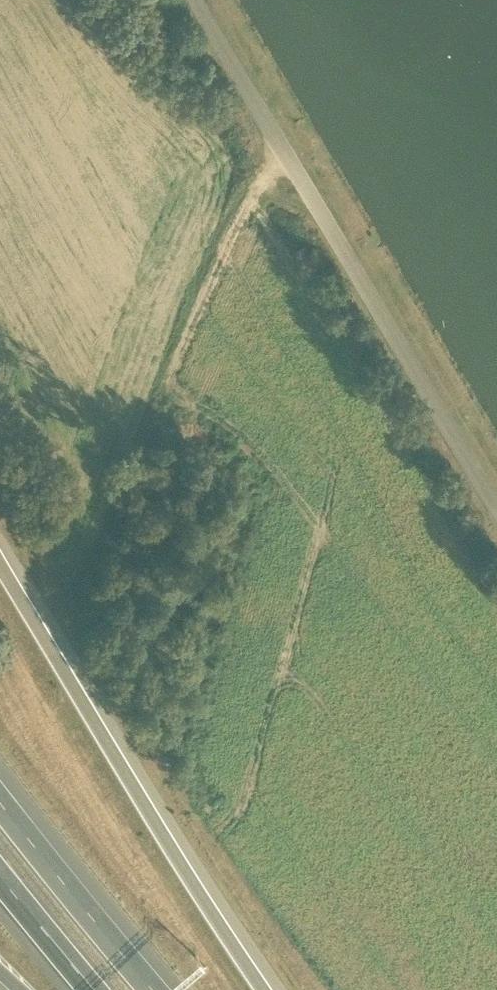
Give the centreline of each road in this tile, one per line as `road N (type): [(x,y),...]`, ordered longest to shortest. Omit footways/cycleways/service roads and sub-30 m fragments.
road 1 (unclassified): [(496,510),(196,0)]
road 2 (motorway): [(269,989),(0,564)]
road 3 (motorway): [(154,989),(0,802)]
road 4 (motorway): [(0,878),(89,989)]

